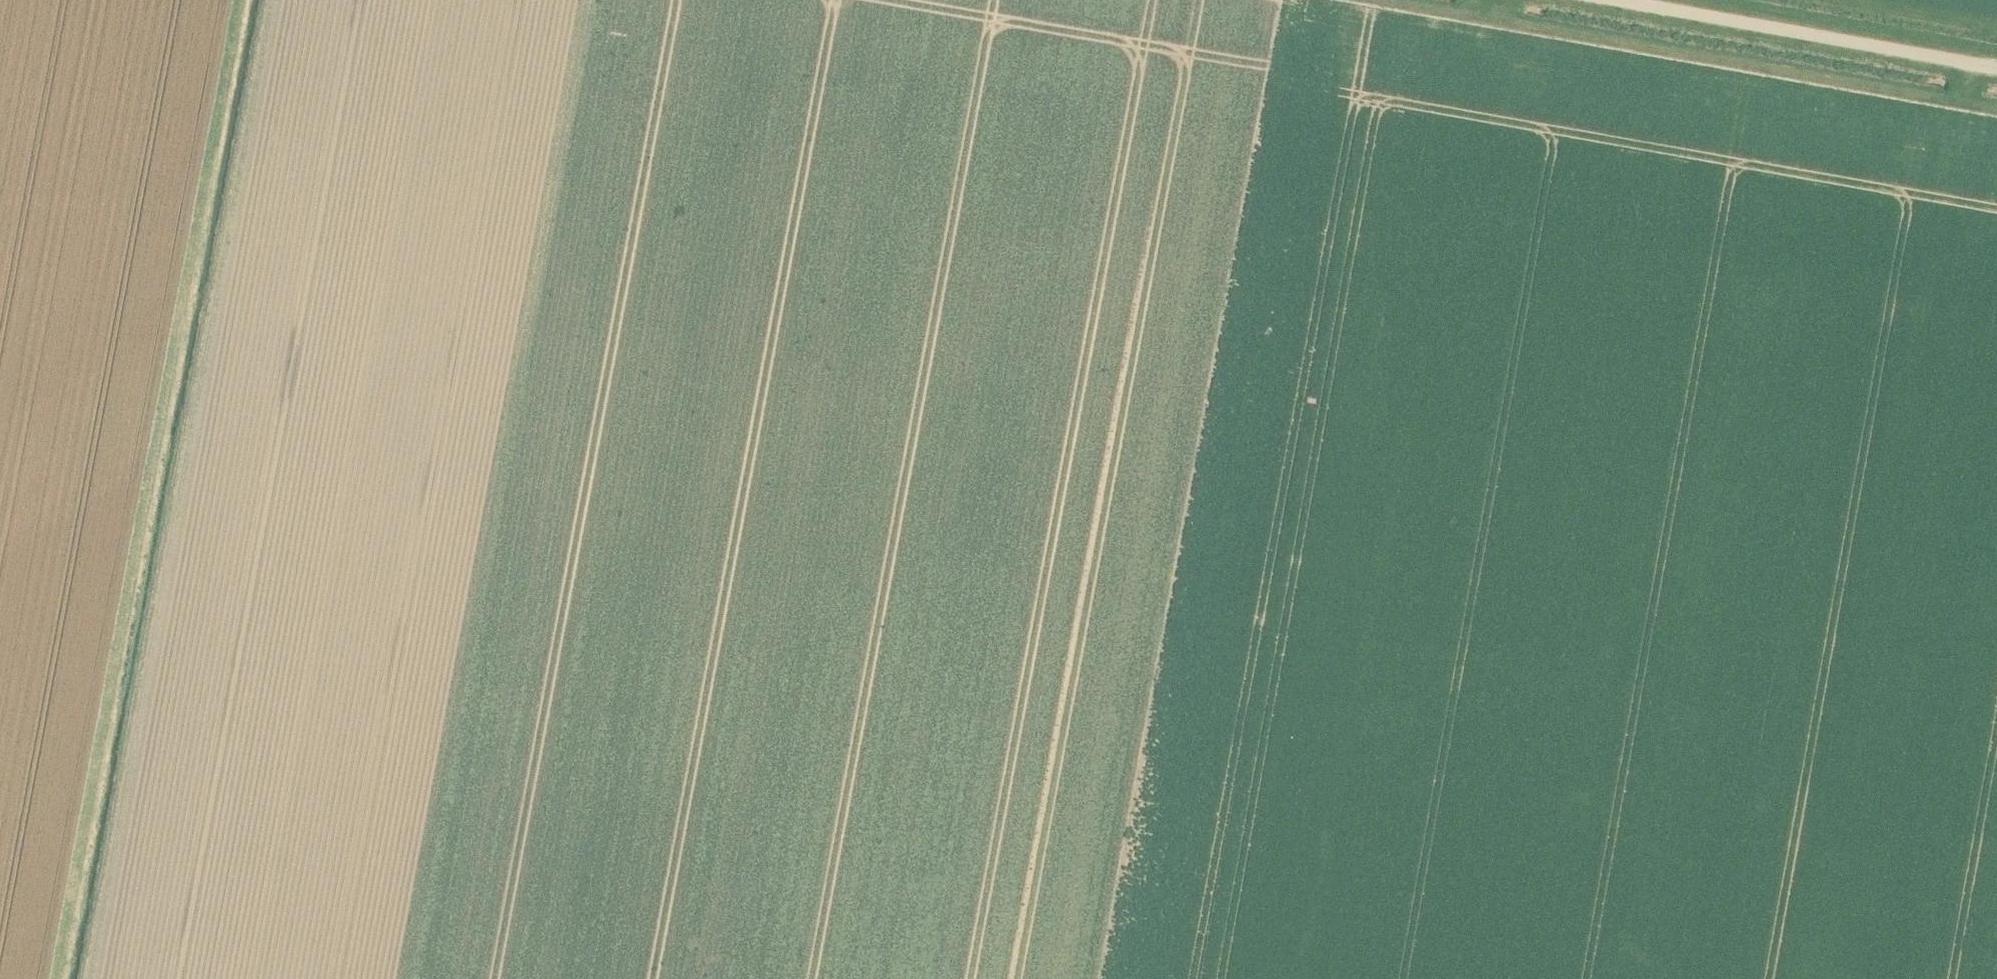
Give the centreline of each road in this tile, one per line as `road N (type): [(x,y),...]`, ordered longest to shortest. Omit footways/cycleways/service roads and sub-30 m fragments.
road 1 (unclassified): [(1996,64),(1664,0)]

